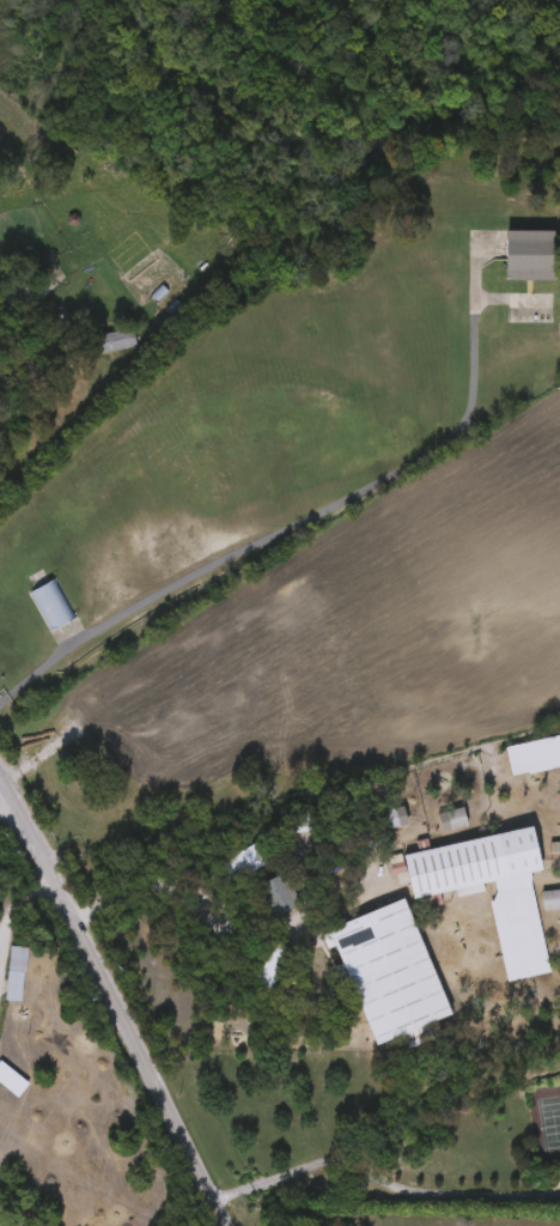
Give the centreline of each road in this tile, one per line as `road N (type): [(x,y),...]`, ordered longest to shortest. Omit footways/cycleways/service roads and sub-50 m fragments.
road 1 (tertiary): [(0,777),(225,1225)]

